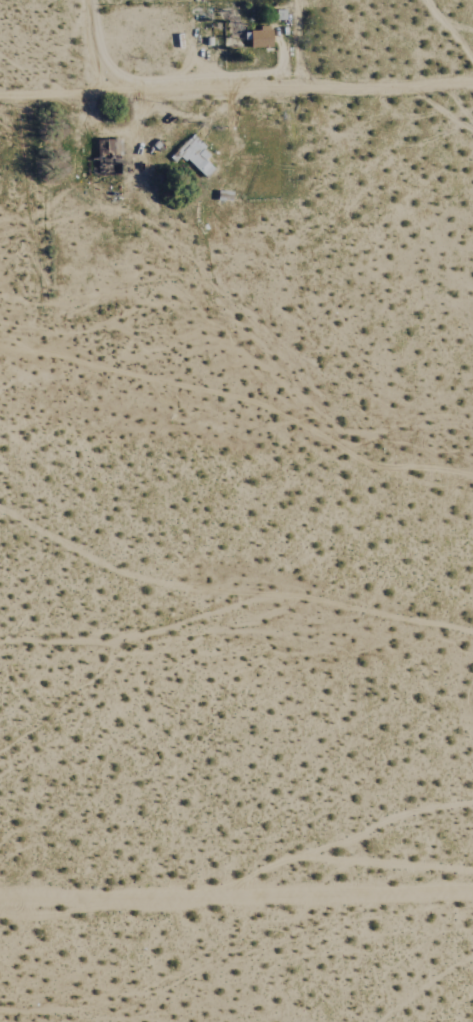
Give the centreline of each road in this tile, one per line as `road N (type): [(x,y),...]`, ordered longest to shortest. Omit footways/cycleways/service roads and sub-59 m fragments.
road 1 (residential): [(472,86),(0,94)]
road 2 (track): [(0,896),(472,890)]

